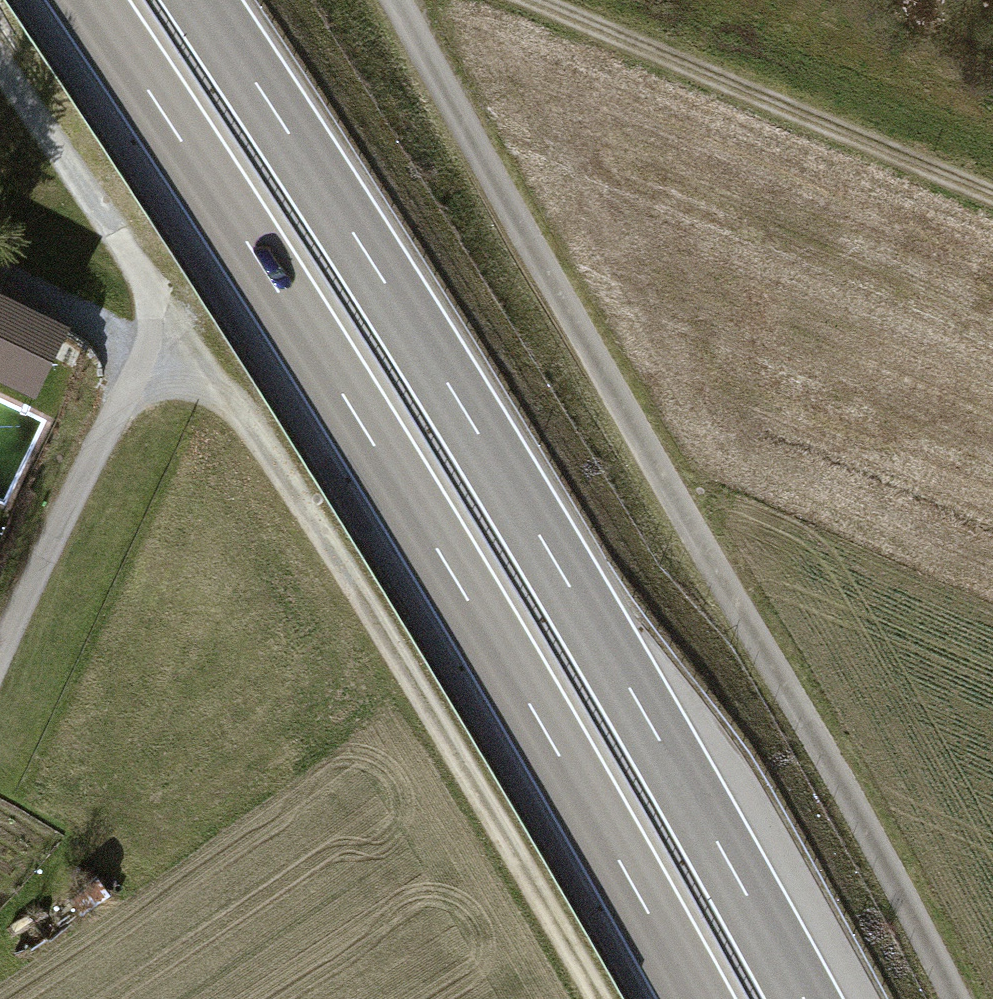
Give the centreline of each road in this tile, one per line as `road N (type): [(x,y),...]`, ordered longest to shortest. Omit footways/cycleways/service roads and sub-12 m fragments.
road 1 (trunk): [(88,0),(370,438),(696,998)]
road 2 (trunk): [(804,998),(542,540),(201,0)]
road 3 (track): [(956,998),(400,0)]
road 4 (track): [(599,998),(268,449),(0,62)]
road 5 (track): [(538,0),(992,195)]
road 6 (residential): [(0,660),(133,392),(152,365),(186,338)]

